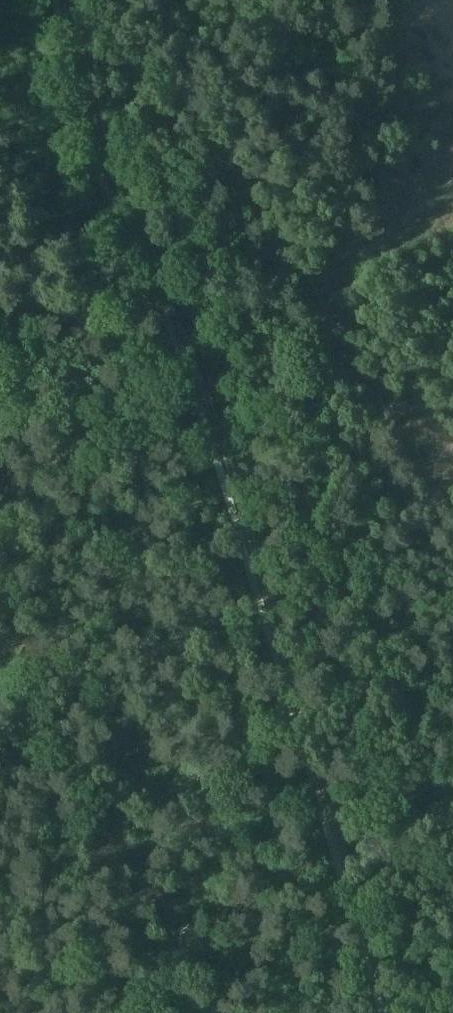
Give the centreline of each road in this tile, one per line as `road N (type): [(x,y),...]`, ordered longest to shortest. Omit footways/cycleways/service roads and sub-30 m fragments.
road 1 (track): [(70,0),(112,163),(310,721),(395,1012)]

